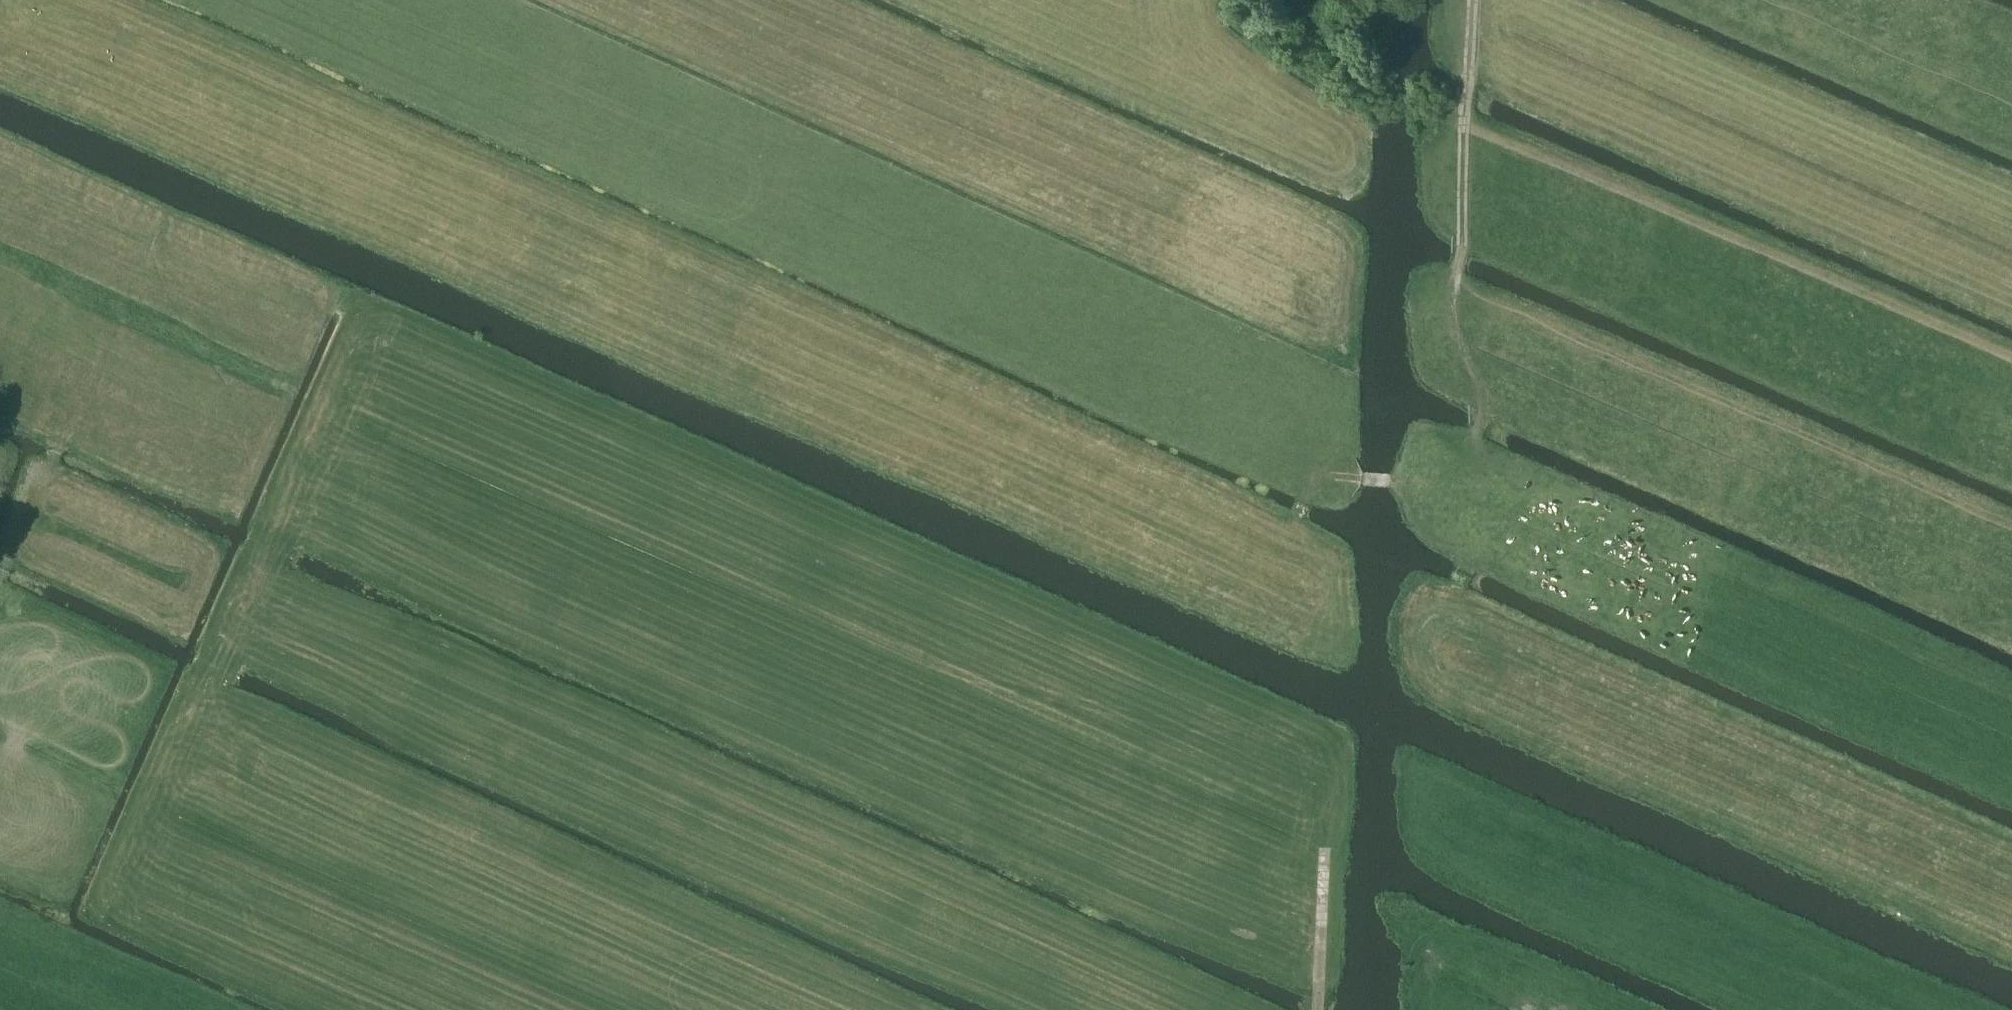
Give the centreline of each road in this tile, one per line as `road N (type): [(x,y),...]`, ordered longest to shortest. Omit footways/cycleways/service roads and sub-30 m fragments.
road 1 (track): [(1473,0),(1462,237)]
road 2 (track): [(1323,851),(1318,1009)]

